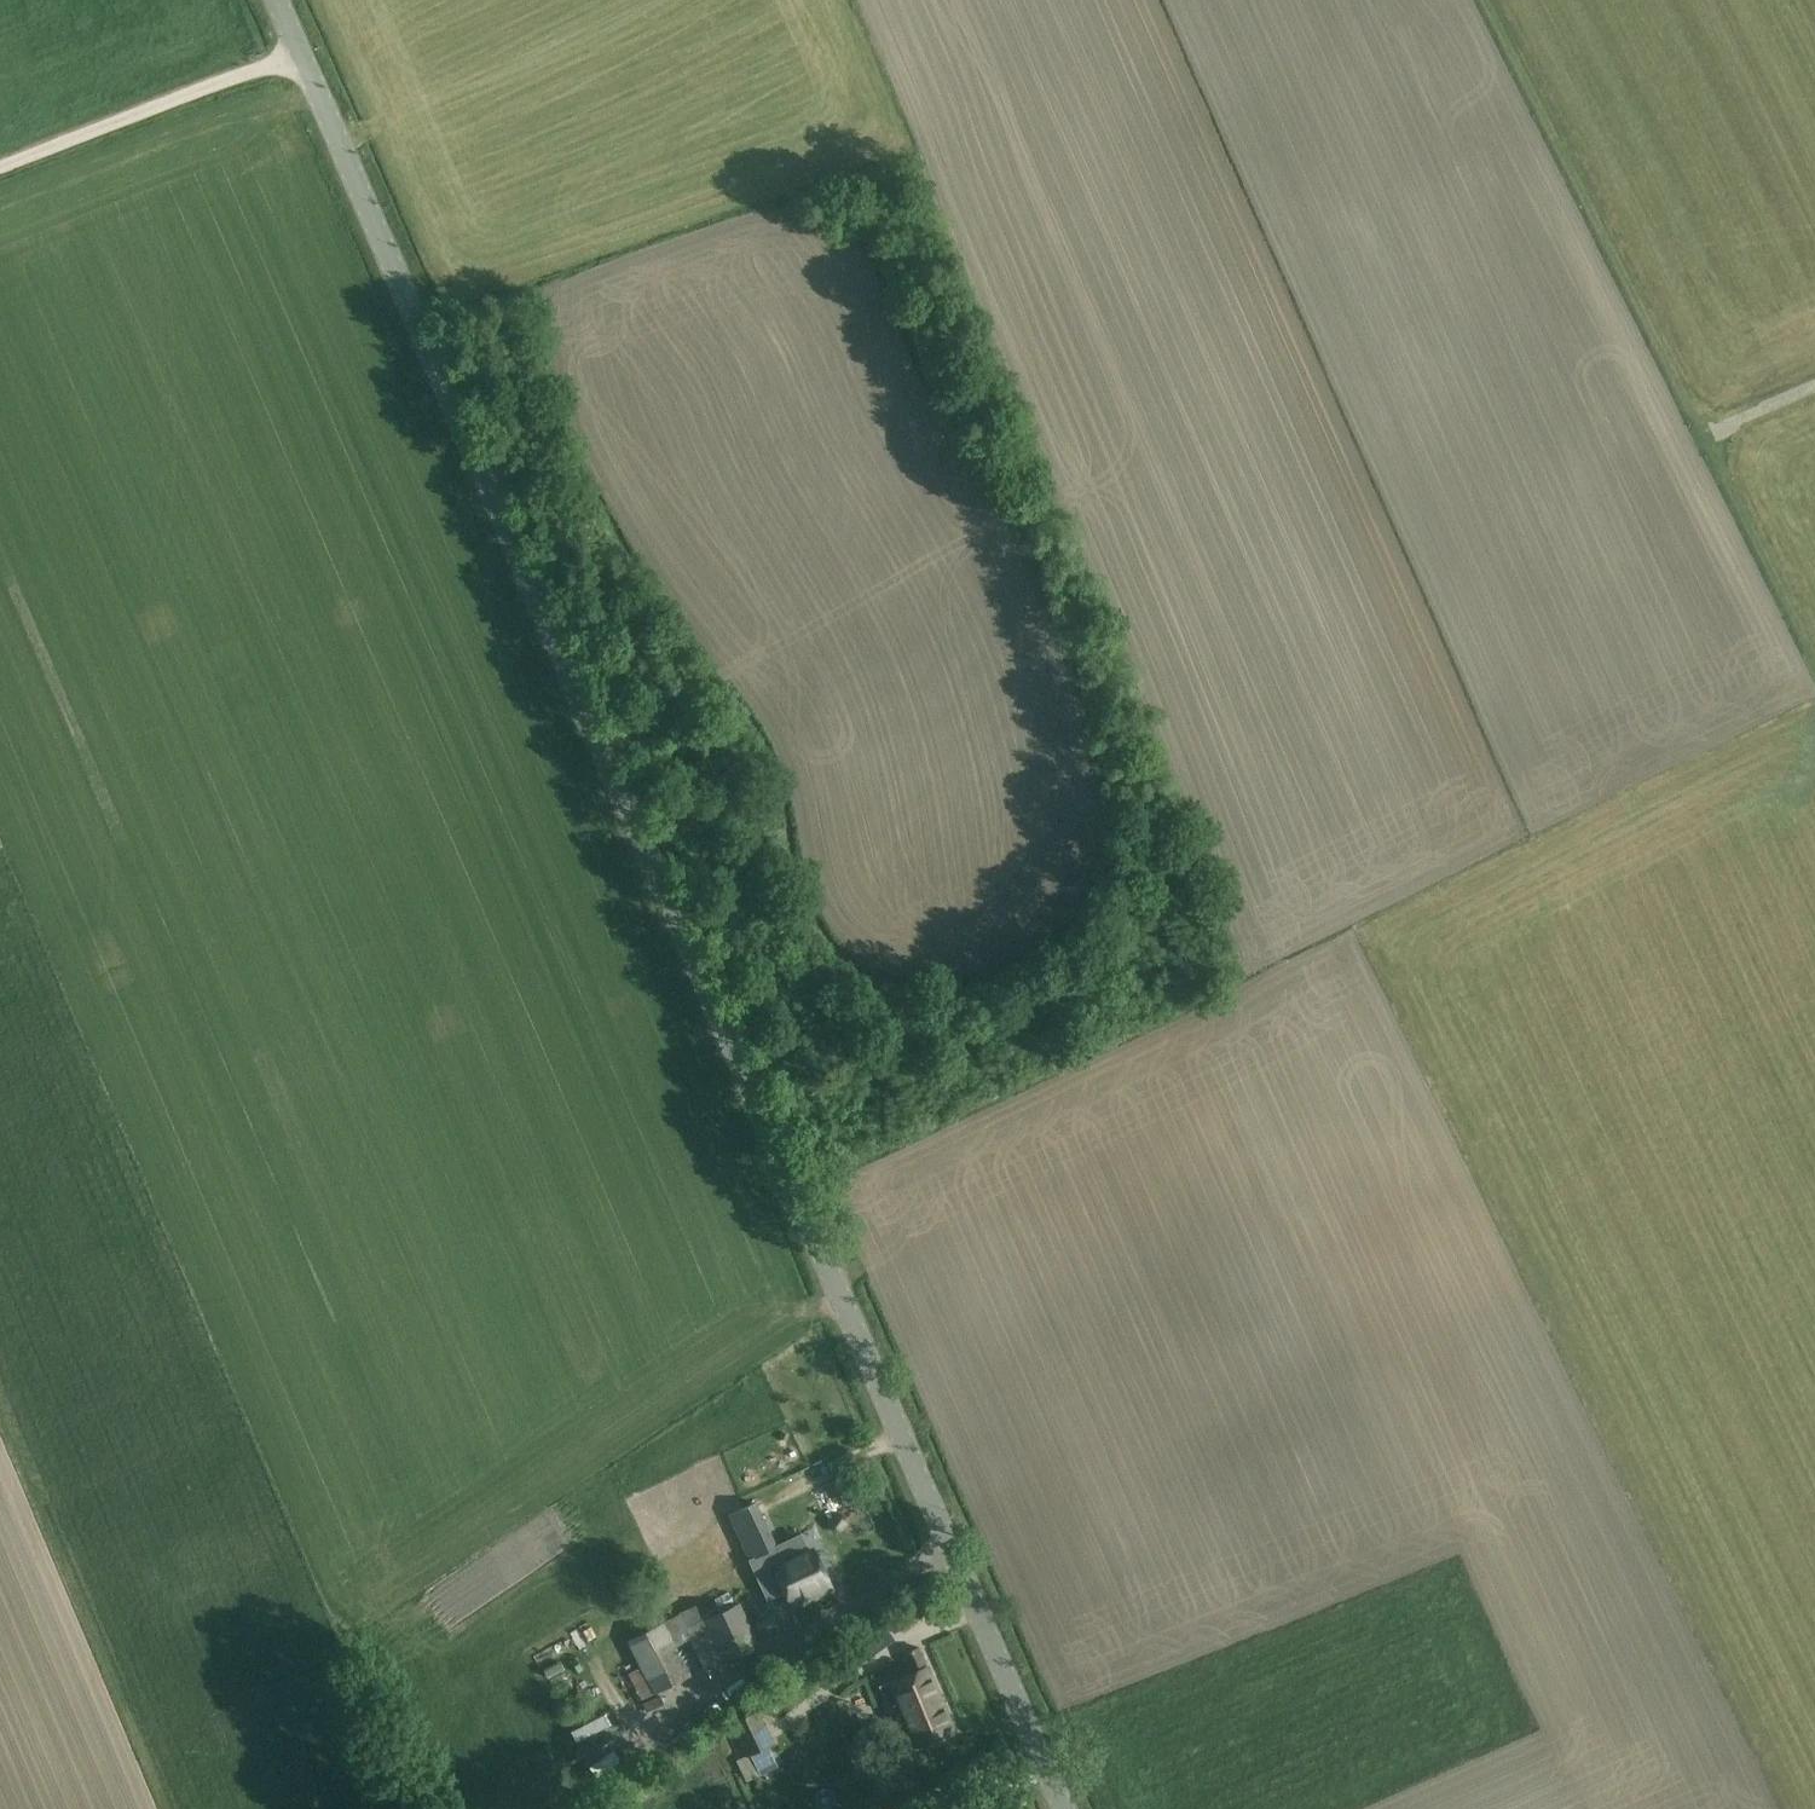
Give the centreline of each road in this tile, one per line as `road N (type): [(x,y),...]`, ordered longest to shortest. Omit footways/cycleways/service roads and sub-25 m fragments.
road 1 (unclassified): [(1063,1808),(275,0)]

